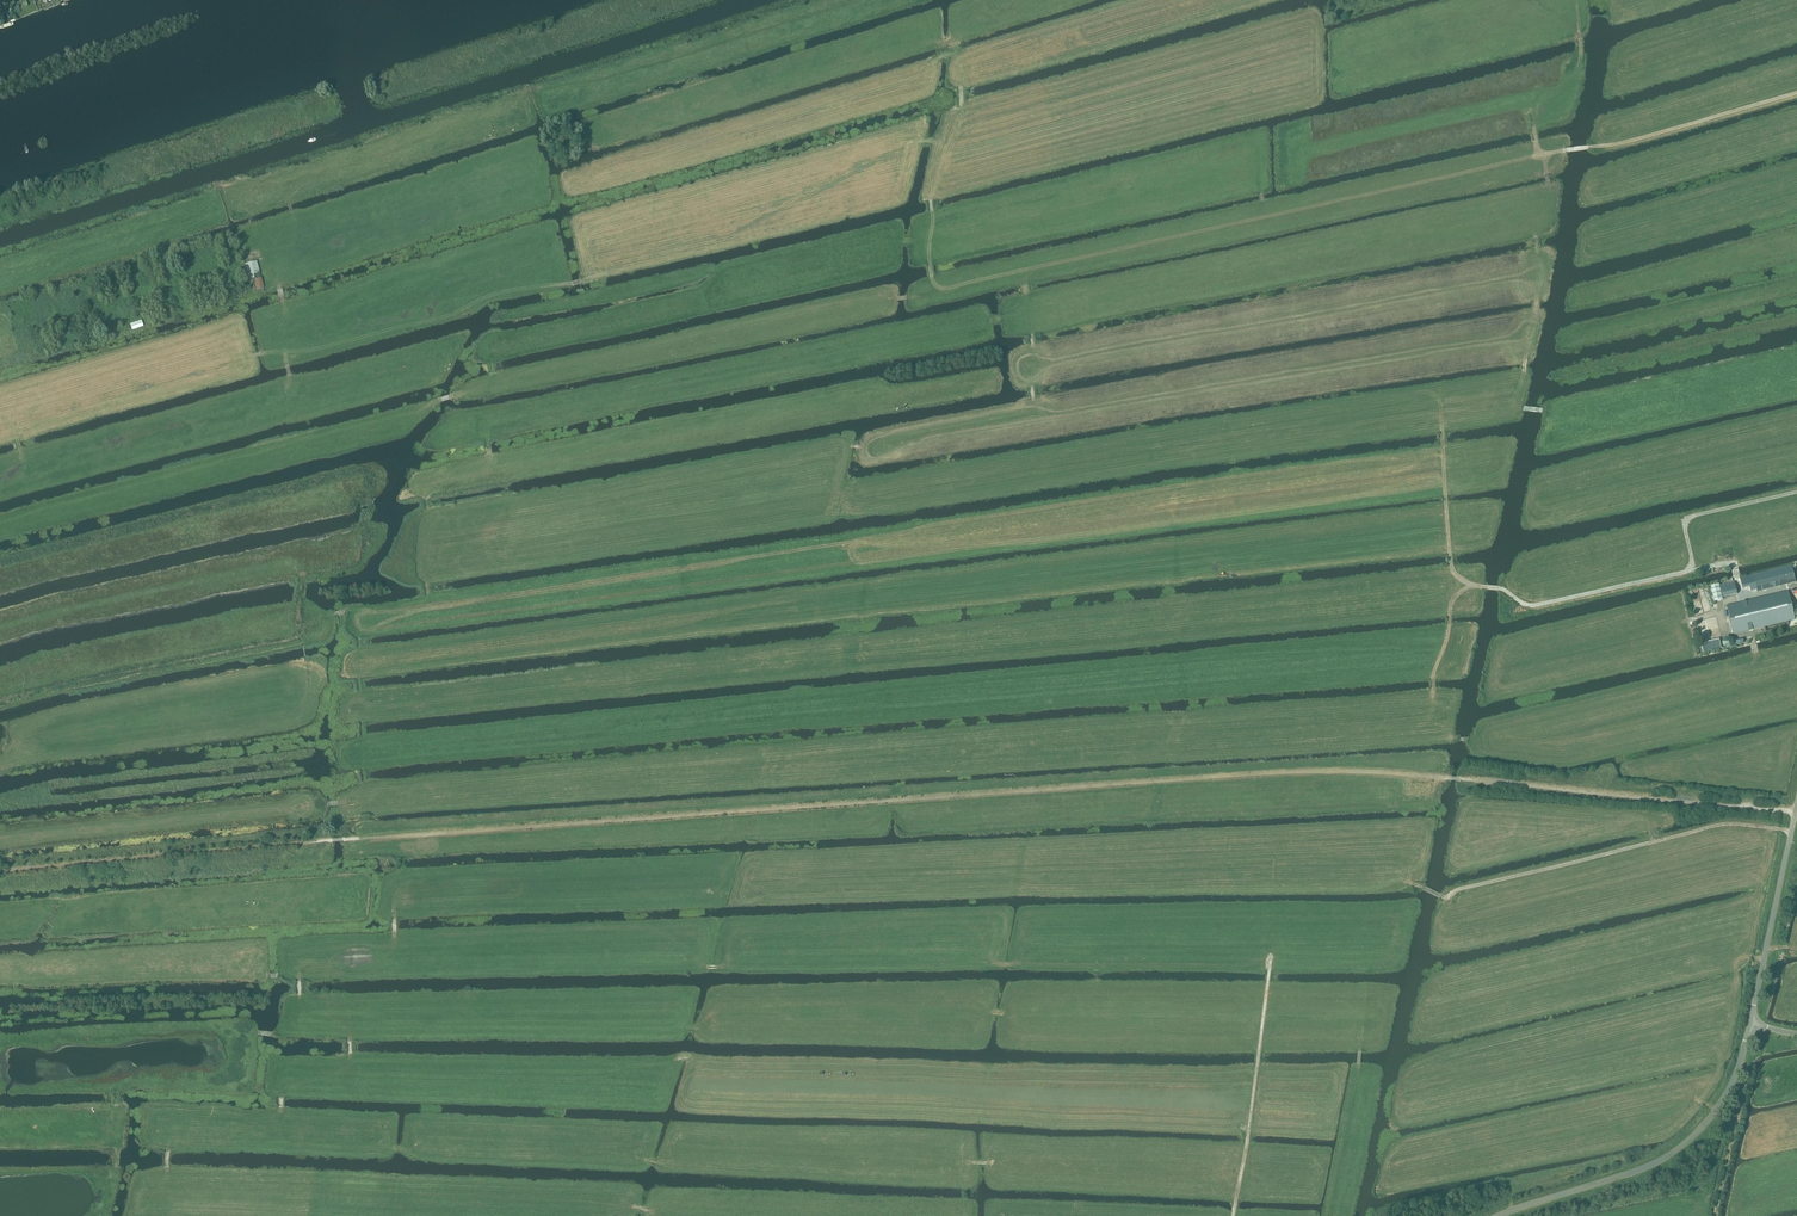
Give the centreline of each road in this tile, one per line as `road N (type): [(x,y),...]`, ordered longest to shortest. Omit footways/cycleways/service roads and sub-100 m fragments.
road 1 (track): [(1796,811),(1321,771),(400,835),(0,872)]
road 2 (track): [(0,843),(413,789)]
road 3 (track): [(1791,831),(1722,825),(1447,896),(1420,886)]
road 4 (unclassified): [(1500,1215),(1682,1147),(1729,1090),(1750,1024)]
road 5 (track): [(1472,587),(1450,563),(1441,407),(1457,386),(1524,372),(1522,408)]
road 6 (track): [(1524,372),(1536,314),(1536,236),(1549,184),(1525,108)]
road 7 (track): [(1541,153),(1624,143),(1796,93)]
road 8 (track): [(1233,1215),(1271,960)]
road 9 (track): [(1691,570),(1541,604),(1472,587)]
road 10 (unclassified): [(1750,1024),(1796,811)]
road 11 (track): [(1352,1036),(1360,1050),(1328,1215)]
road 12 (track): [(363,790),(357,613)]
road 13 (track): [(1691,570),(1683,524),(1689,518),(1796,492)]
road 14 (track): [(1472,587),(1449,609),(1433,693)]

